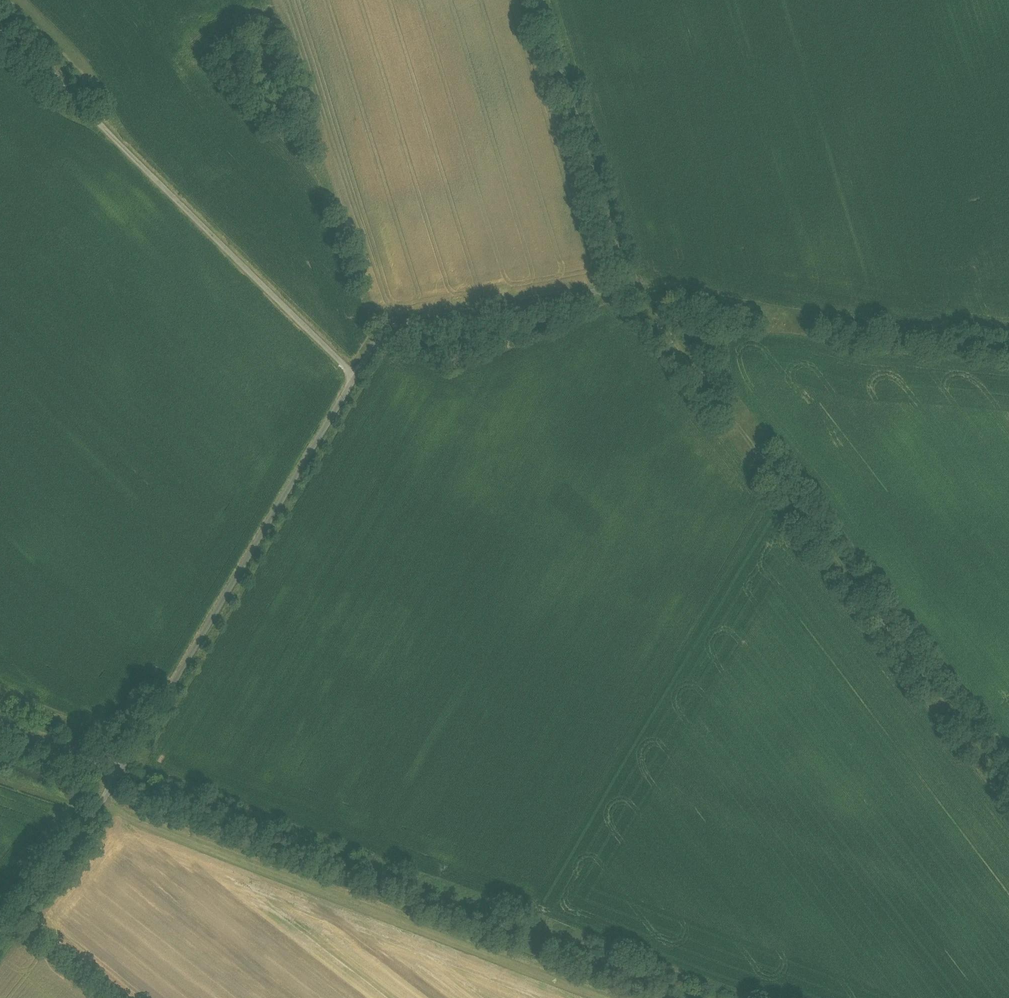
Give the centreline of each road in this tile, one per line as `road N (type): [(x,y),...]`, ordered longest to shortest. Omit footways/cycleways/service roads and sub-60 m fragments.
road 1 (unclassified): [(541,0),(619,279),(604,289),(404,326),(371,349),(121,777)]
road 2 (track): [(1008,346),(655,293),(619,279),(1008,785)]
road 3 (track): [(707,997),(121,777)]
road 4 (track): [(352,384),(339,361),(0,23)]
road 5 (unclassified): [(121,777),(0,940)]
road 6 (unclassified): [(121,777),(0,725)]

